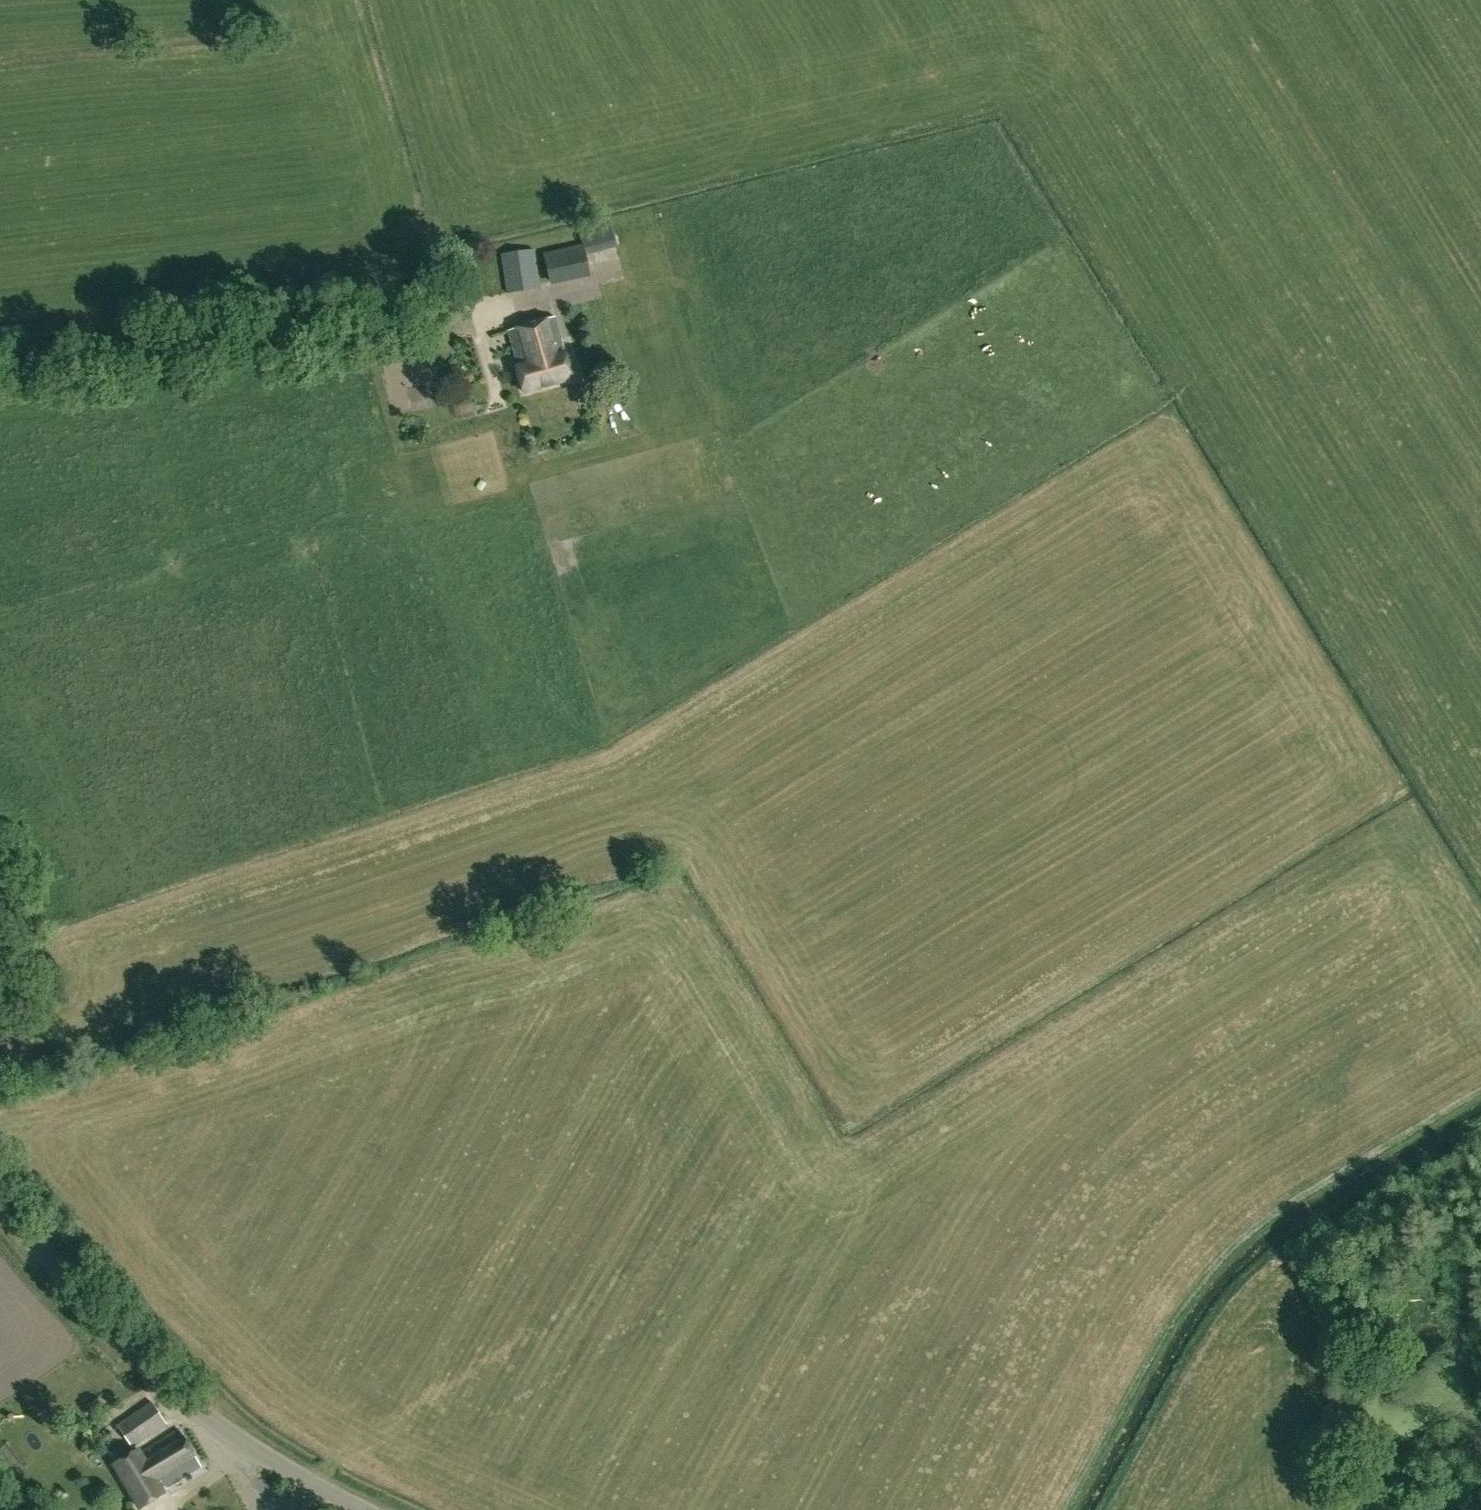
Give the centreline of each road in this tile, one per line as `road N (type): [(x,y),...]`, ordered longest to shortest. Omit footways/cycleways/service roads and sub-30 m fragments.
road 1 (unclassified): [(387,1509),(249,1438),(169,1372),(91,1293),(0,1161)]
road 2 (unclassified): [(0,368),(425,323)]

